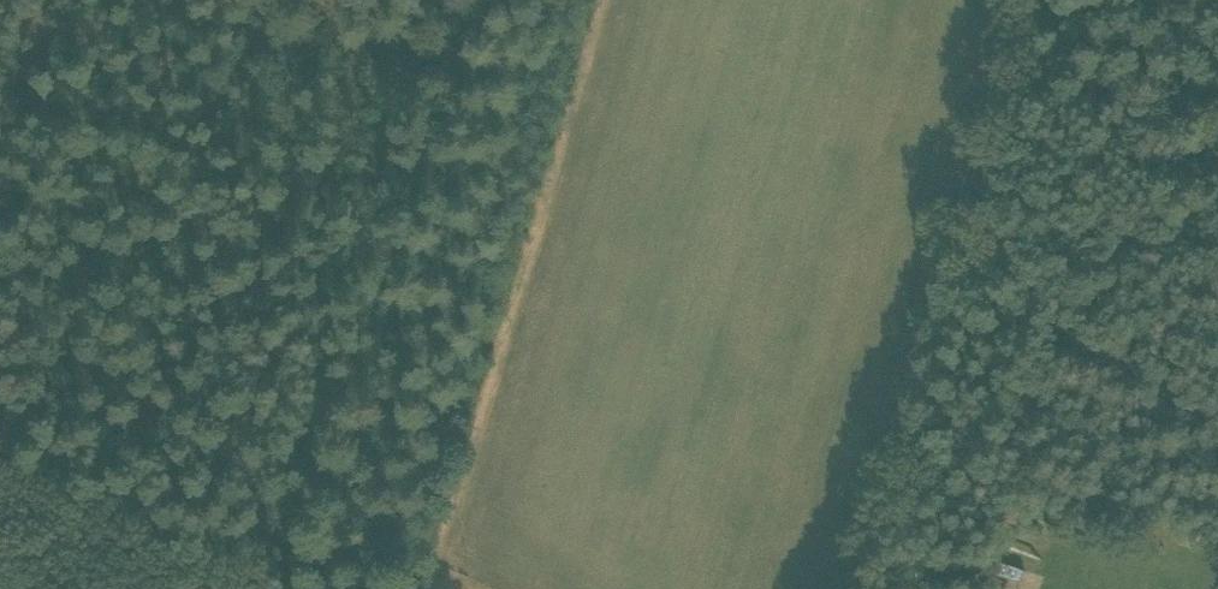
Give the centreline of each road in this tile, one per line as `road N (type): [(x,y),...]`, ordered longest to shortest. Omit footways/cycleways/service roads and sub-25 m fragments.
road 1 (track): [(847,588),(1017,0)]
road 2 (track): [(0,483),(173,588)]

